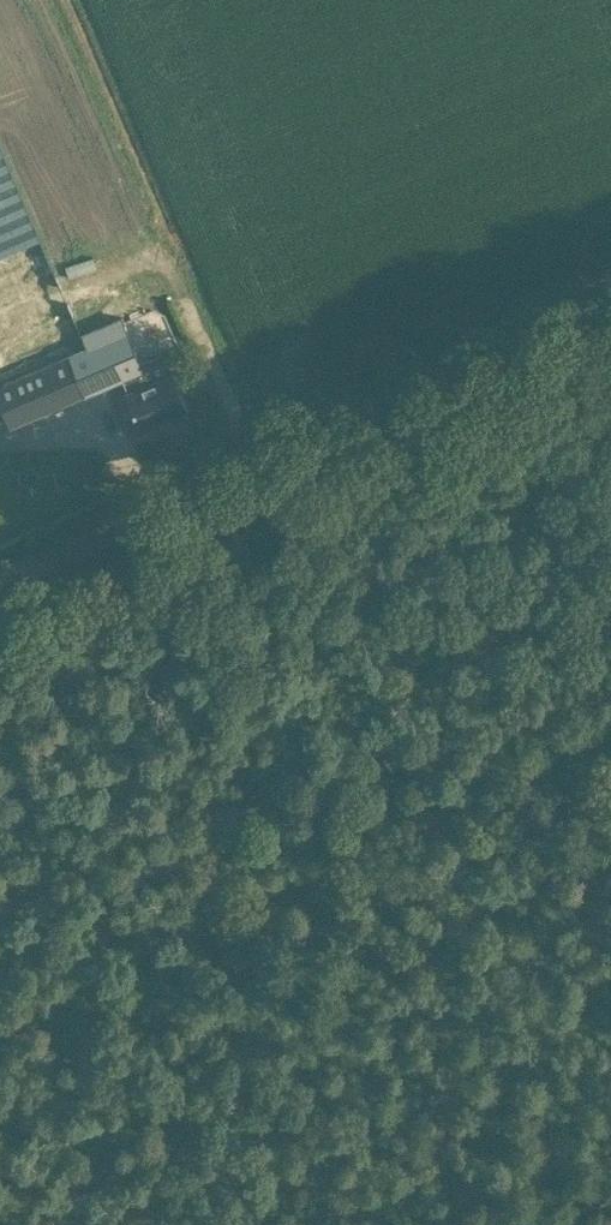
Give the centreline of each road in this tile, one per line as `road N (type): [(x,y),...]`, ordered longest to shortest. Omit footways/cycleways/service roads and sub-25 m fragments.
road 1 (track): [(610,331),(0,587)]

